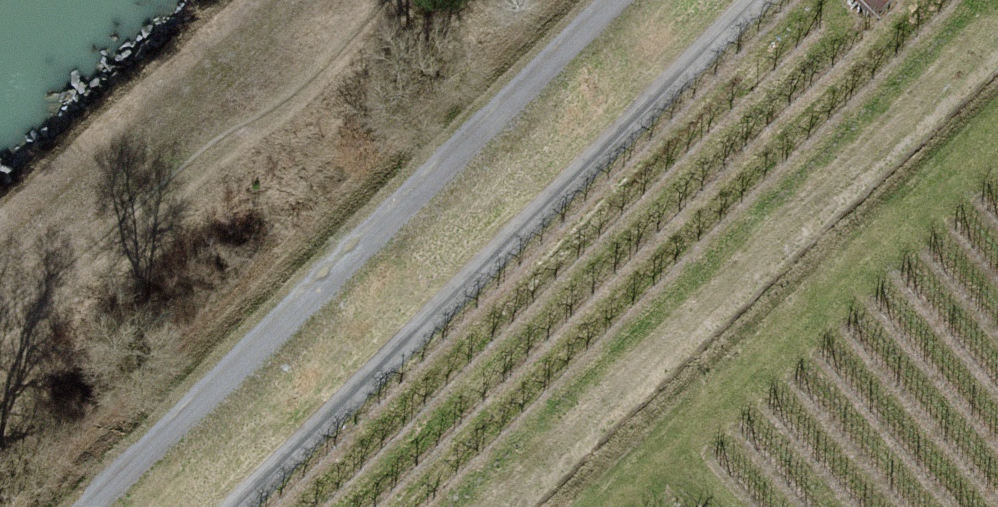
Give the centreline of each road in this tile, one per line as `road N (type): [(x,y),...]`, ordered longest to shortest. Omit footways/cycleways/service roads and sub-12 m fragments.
road 1 (track): [(608,0),(84,506)]
road 2 (track): [(753,0),(232,506)]

